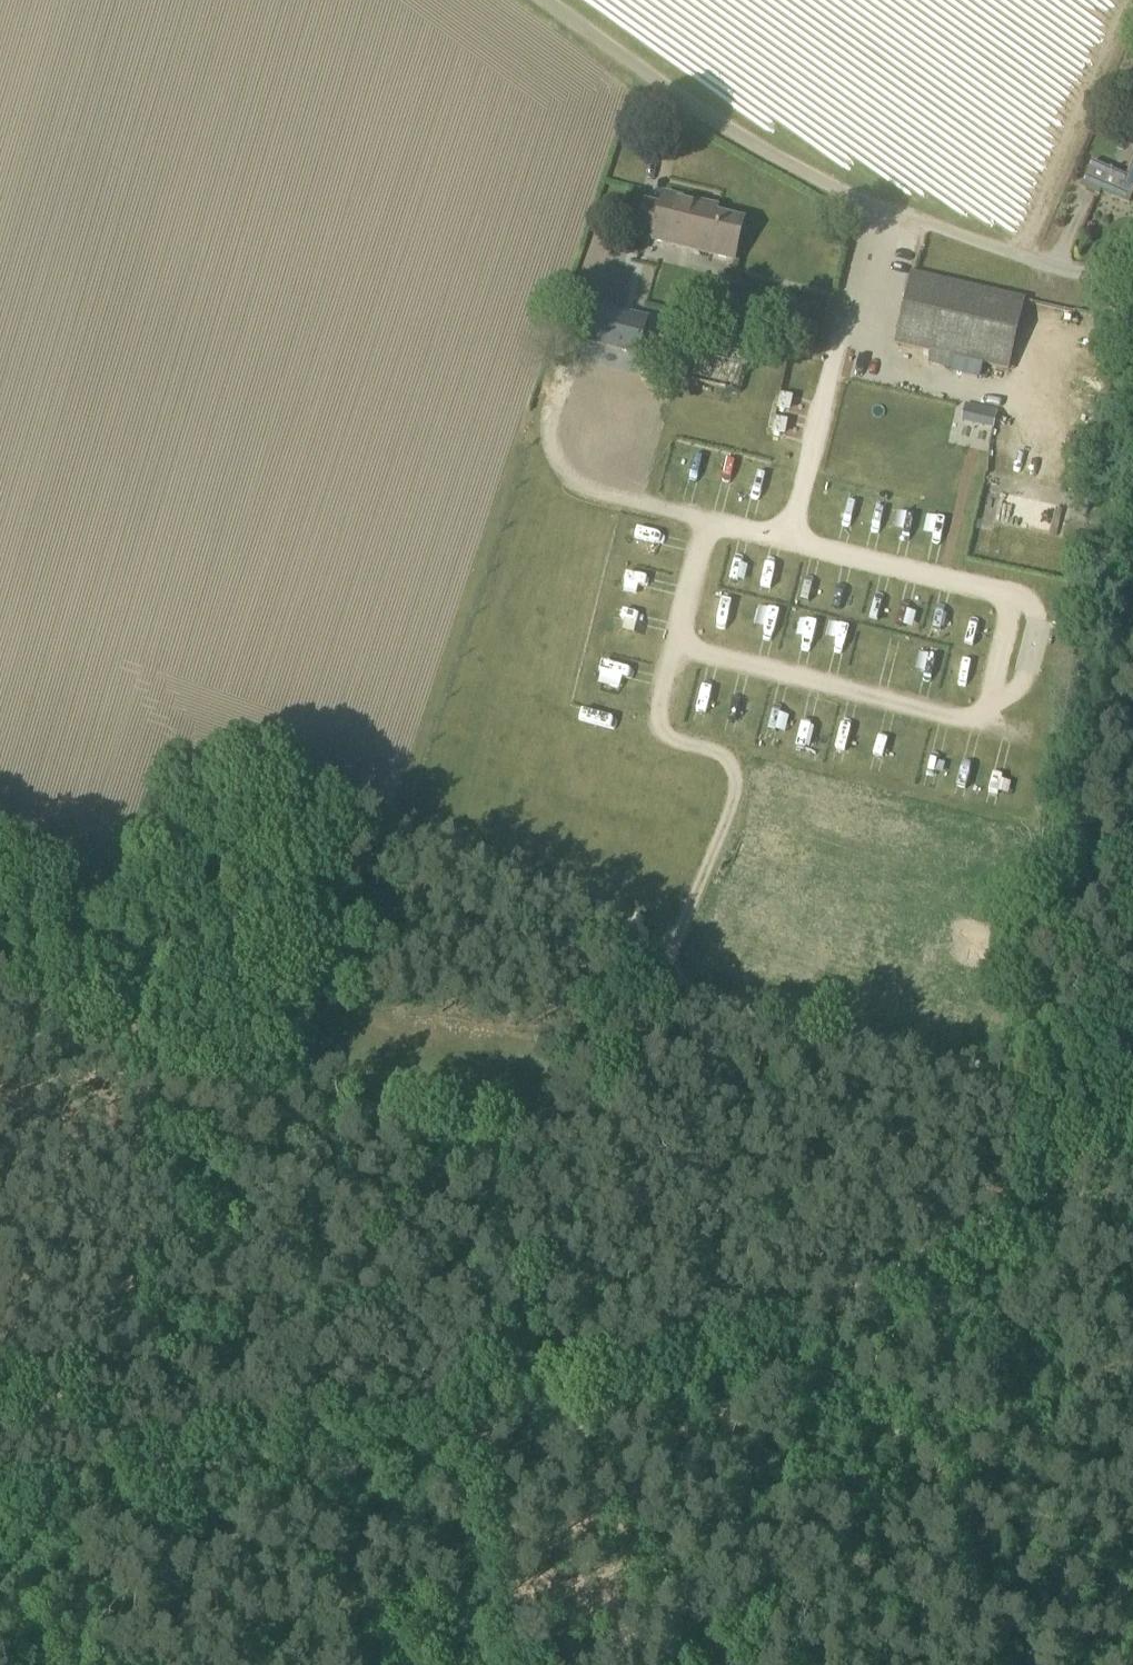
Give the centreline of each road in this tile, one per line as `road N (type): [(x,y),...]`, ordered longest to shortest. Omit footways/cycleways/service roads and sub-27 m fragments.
road 1 (track): [(0,1523),(149,1504),(370,1444),(648,1384),(869,1300),(1132,1165)]
road 2 (unclassified): [(1112,282),(898,223),(740,142),(545,0)]
road 3 (track): [(648,1384),(590,1211),(600,1117)]

